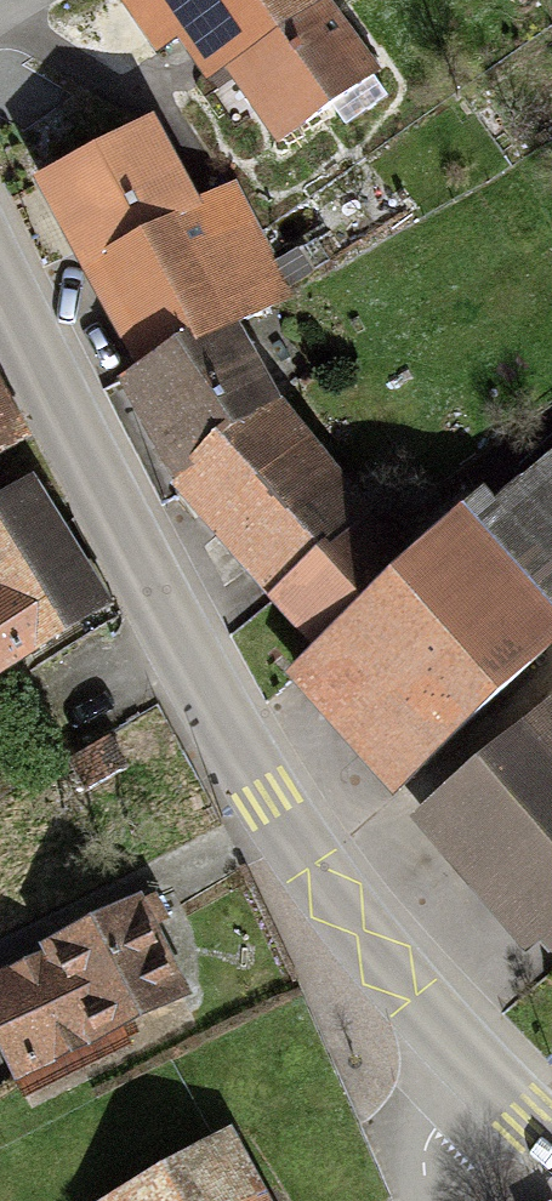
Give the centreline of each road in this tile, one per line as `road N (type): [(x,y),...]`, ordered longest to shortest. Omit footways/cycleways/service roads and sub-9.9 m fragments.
road 1 (secondary): [(551,1138),(400,983),(262,792),(95,501),(0,283)]
road 2 (track): [(431,1200),(423,1153),(475,1061)]

